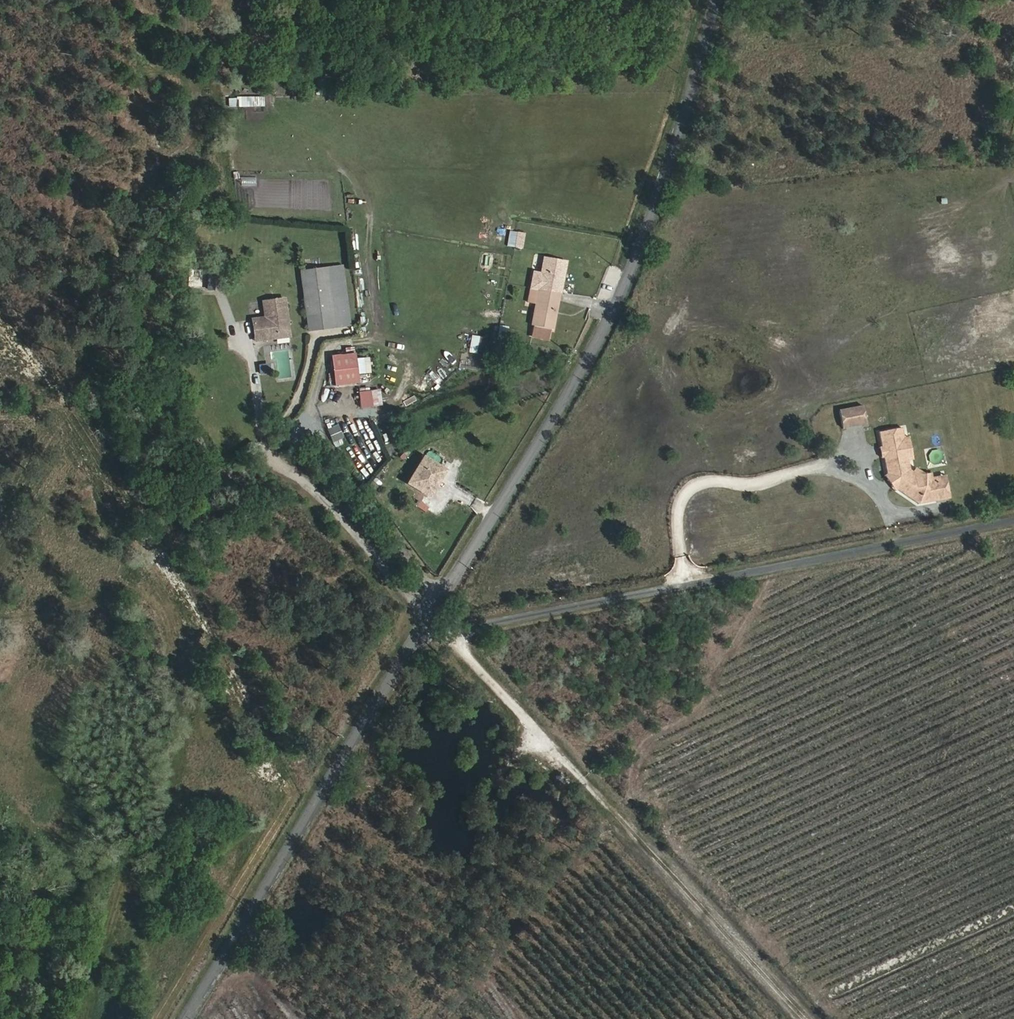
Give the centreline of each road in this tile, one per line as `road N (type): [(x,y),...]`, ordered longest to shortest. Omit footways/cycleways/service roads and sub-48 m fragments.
road 1 (unclassified): [(428,624),(611,313),(660,199),(714,0)]
road 2 (unclassified): [(1013,520),(482,625),(428,624)]
road 3 (track): [(799,1018),(428,624)]
road 4 (unclassified): [(193,1018),(428,624)]

